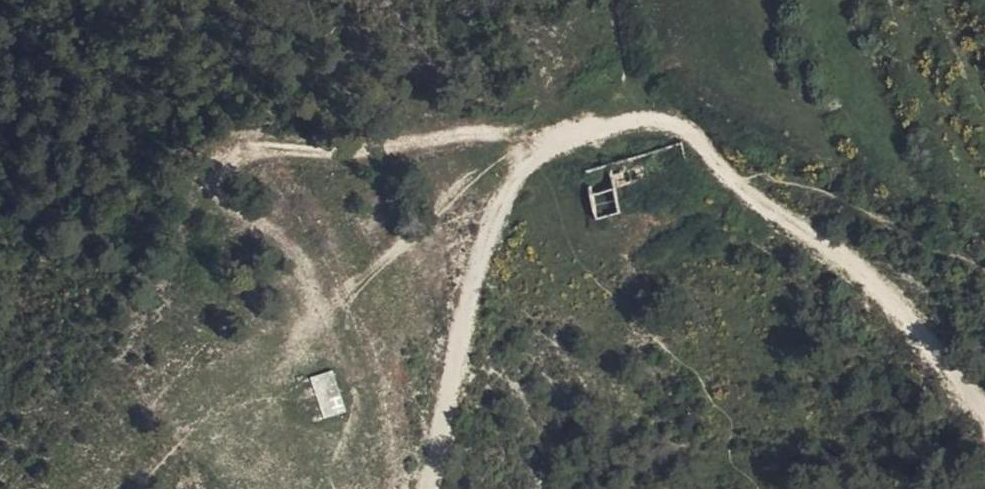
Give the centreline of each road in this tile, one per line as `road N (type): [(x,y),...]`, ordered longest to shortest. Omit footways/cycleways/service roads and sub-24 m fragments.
road 1 (track): [(535,146),(264,153),(219,166),(232,210),(289,245),(326,288),(295,358),(301,406)]
road 2 (track): [(623,115),(535,146),(495,220),(468,359),(422,488)]
road 3 (track): [(984,388),(876,268),(765,179)]
road 4 (track): [(765,179),(677,108),(623,115)]

